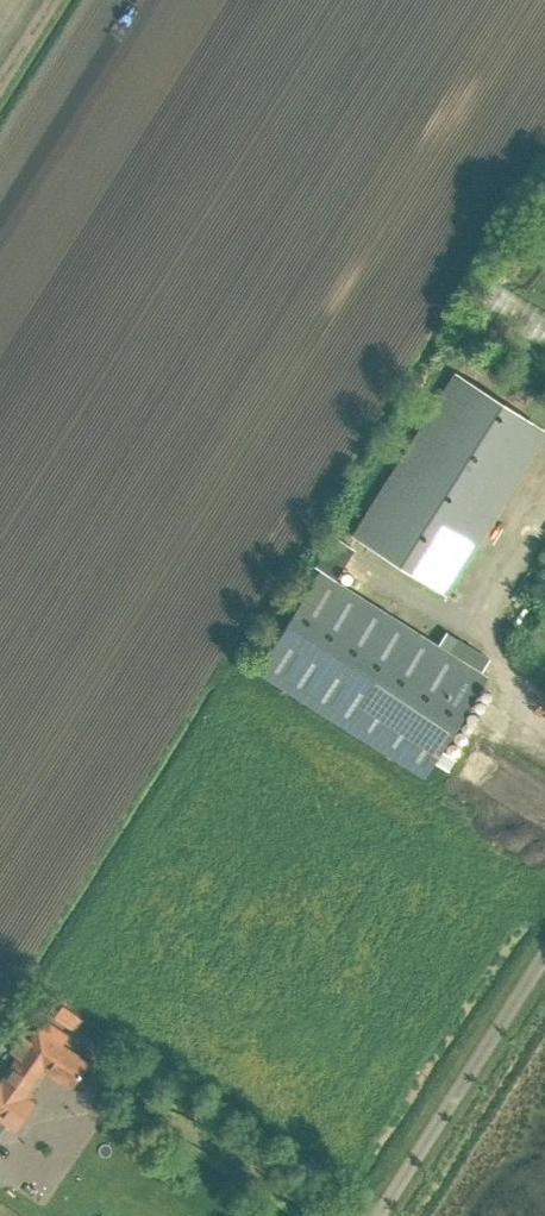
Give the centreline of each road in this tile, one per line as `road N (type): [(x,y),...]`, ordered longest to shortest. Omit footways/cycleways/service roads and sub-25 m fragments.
road 1 (unclassified): [(378,1215),(544,951)]

